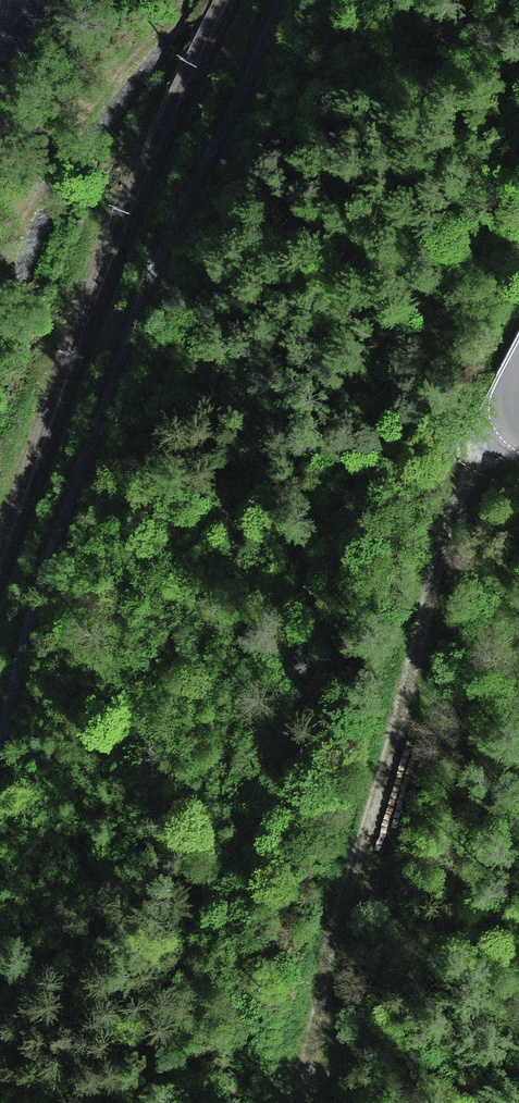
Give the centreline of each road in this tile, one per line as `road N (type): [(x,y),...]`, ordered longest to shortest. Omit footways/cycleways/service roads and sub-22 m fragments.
road 1 (track): [(291,0),(242,92),(0,724)]
road 2 (track): [(300,1102),(443,549),(475,464),(518,421)]

